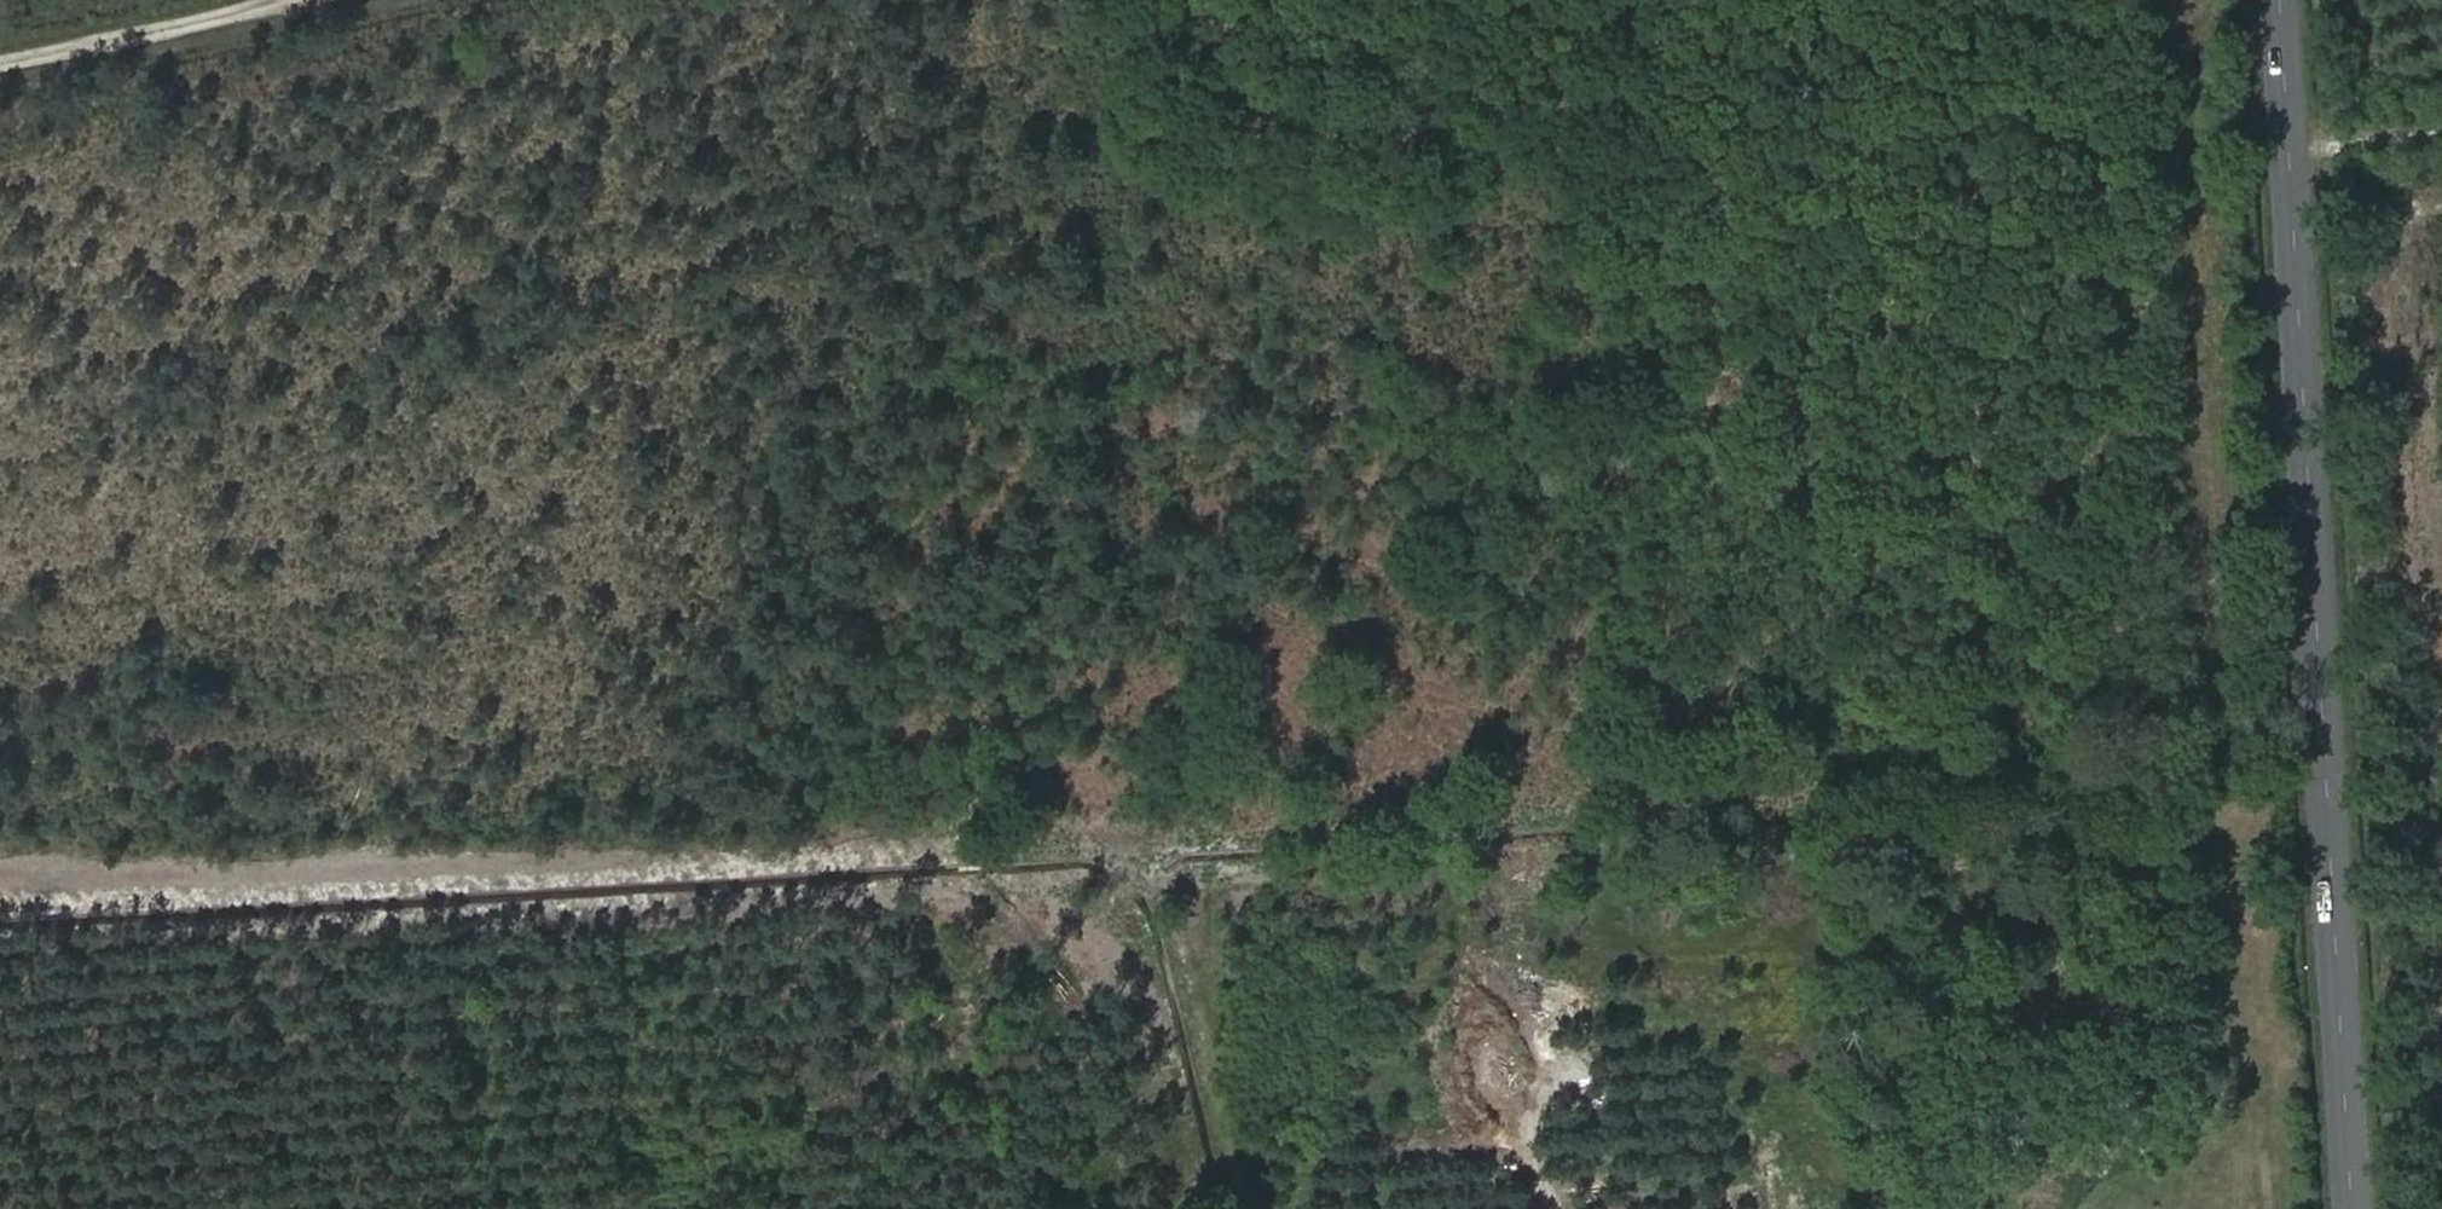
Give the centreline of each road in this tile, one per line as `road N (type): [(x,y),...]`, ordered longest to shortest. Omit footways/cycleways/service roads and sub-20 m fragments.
road 1 (secondary): [(2279,0),(2352,1208)]
road 2 (track): [(0,64),(322,0)]

